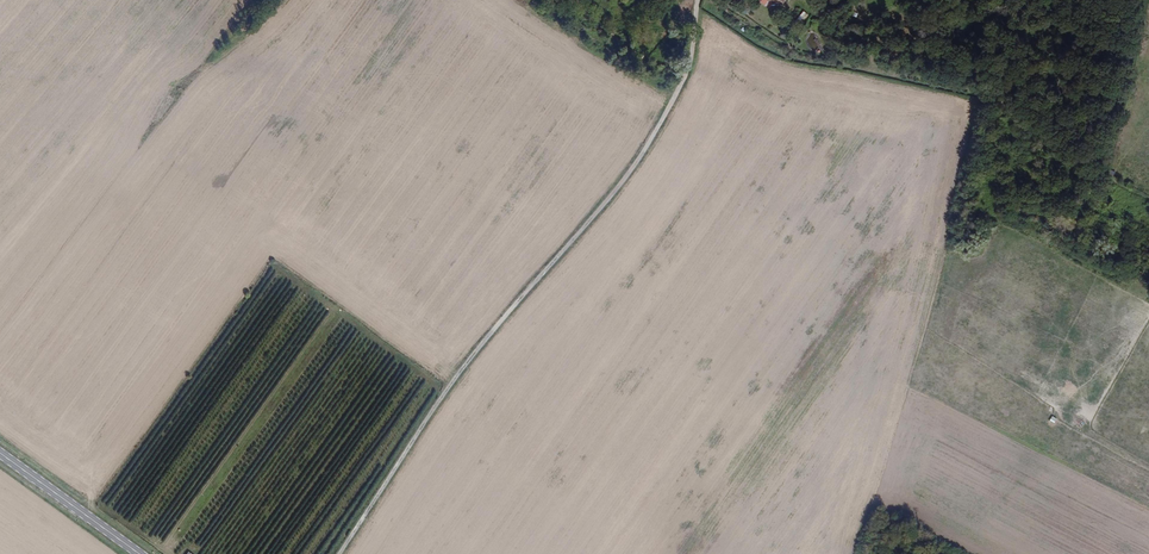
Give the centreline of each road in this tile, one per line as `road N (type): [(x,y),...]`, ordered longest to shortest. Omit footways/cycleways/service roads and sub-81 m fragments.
road 1 (track): [(698,0),(689,66),(646,148),(461,370),(340,553)]
road 2 (primary): [(140,553),(0,453)]

